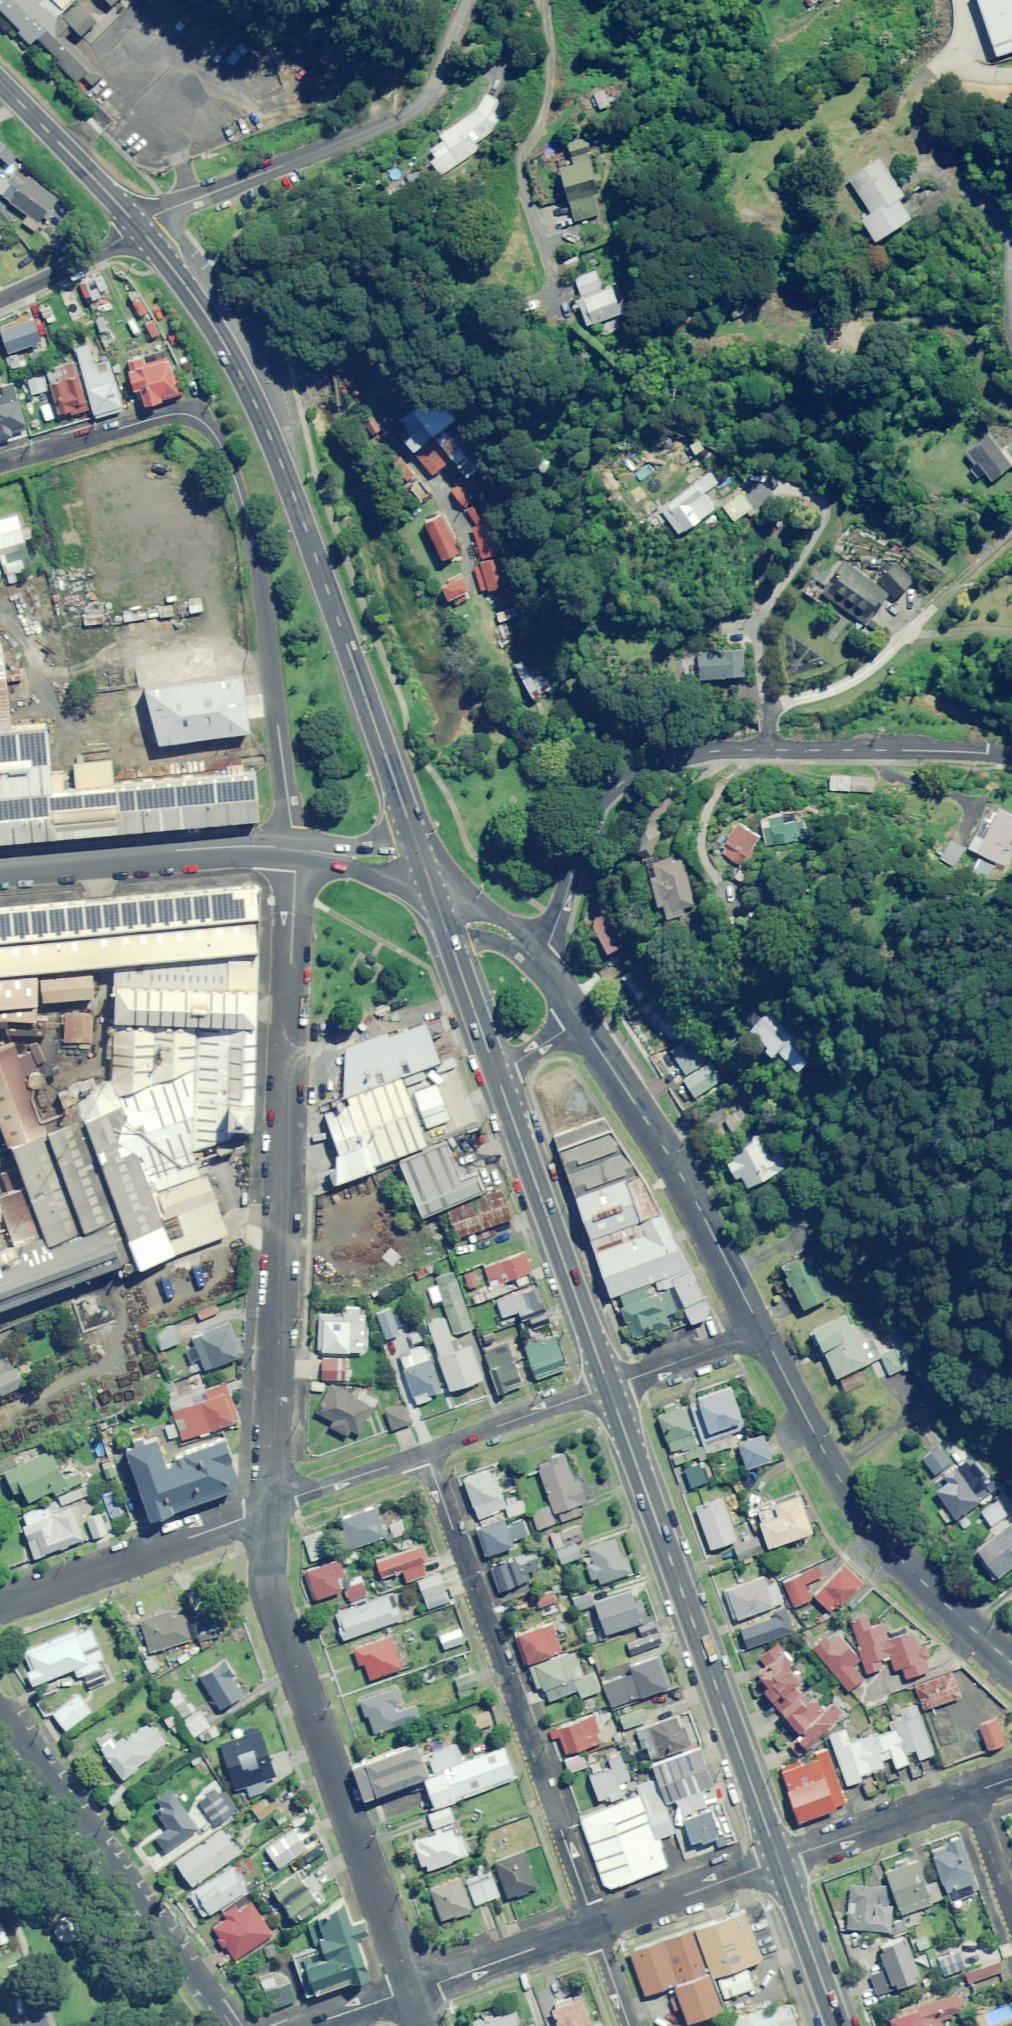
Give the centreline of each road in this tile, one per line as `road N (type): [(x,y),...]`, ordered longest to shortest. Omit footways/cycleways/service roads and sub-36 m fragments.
road 1 (primary): [(418,847),(262,415),(206,312),(139,225)]
road 2 (unclassified): [(296,847),(270,1509)]
road 3 (unclassified): [(0,464),(189,412),(243,493),(296,847)]
road 4 (unclassified): [(270,1509),(273,1608),(412,1992)]
road 5 (residential): [(595,1929),(425,1454)]
road 6 (primary): [(779,1861),(609,1387)]
road 7 (secondary): [(1011,1663),(875,1533),(761,1330)]
road 8 (unclassified): [(471,0),(440,70),(410,108),(139,225)]
road 9 (unclassified): [(231,2025),(0,1710)]
road 10 (secondary): [(761,1330),(658,1137),(577,1017)]
road 11 (residential): [(536,962),(551,944),(594,809),(619,783),(694,753),(768,751)]
road 12 (residential): [(1011,537),(873,666),(845,687),(774,710),(768,751)]
road 13 (primary): [(609,1387),(500,1069)]
road 14 (unclassified): [(296,847),(187,848),(0,868)]
road 15 (residential): [(0,1602),(270,1509)]
road 16 (residential): [(768,751),(1011,758)]
road 17 (residential): [(779,1861),(971,1794)]
road 18 (primary): [(139,225),(0,82)]
road 19 (residential): [(595,1929),(779,1861)]
road 20 (residential): [(425,1454),(609,1387)]
road 21 (residential): [(412,1992),(595,1929)]
road 22 (primary): [(838,2025),(779,1861)]
road 23 (residential): [(270,1509),(425,1454)]
road 24 (residential): [(609,1387),(761,1330)]
road 25 (unclassified): [(0,300),(139,225)]
road 26 (primary): [(500,1069),(449,935)]
road 27 (unclassified): [(418,847),(376,855),(296,847)]
road 28 (residential): [(971,1794),(1011,1908)]
road 29 (unclassified): [(957,0),(951,59),(1011,64)]

